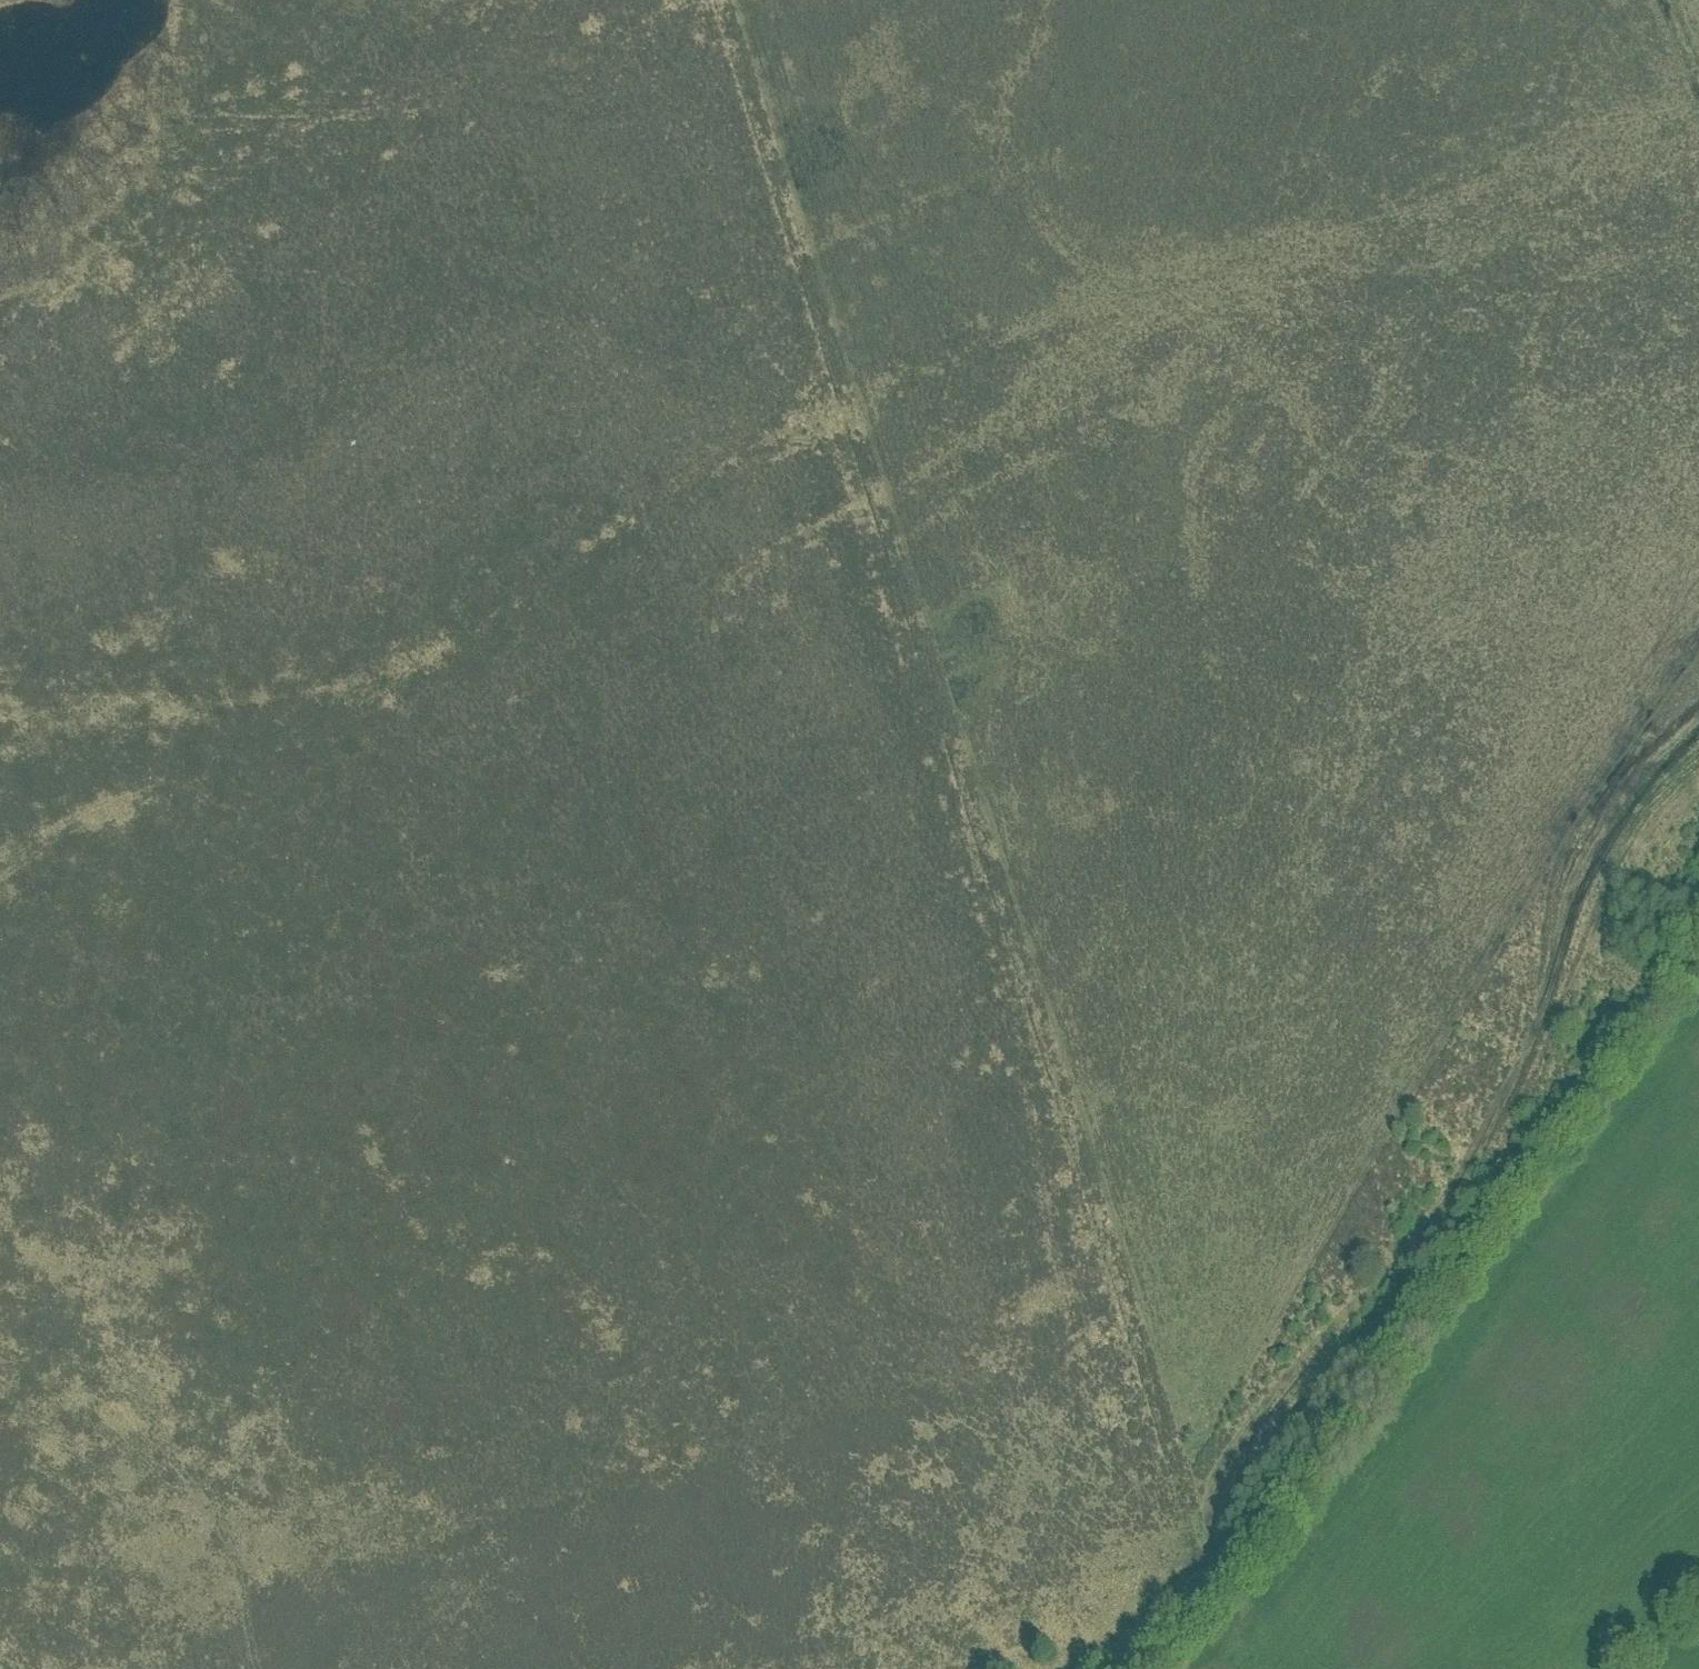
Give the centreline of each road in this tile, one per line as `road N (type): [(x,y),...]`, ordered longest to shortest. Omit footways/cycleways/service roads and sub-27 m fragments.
road 1 (track): [(1698,731),(1618,829),(1588,883),(1546,1023),(1492,1132),(1432,1227),(1252,1435),(1202,1566),(1079,1668)]

